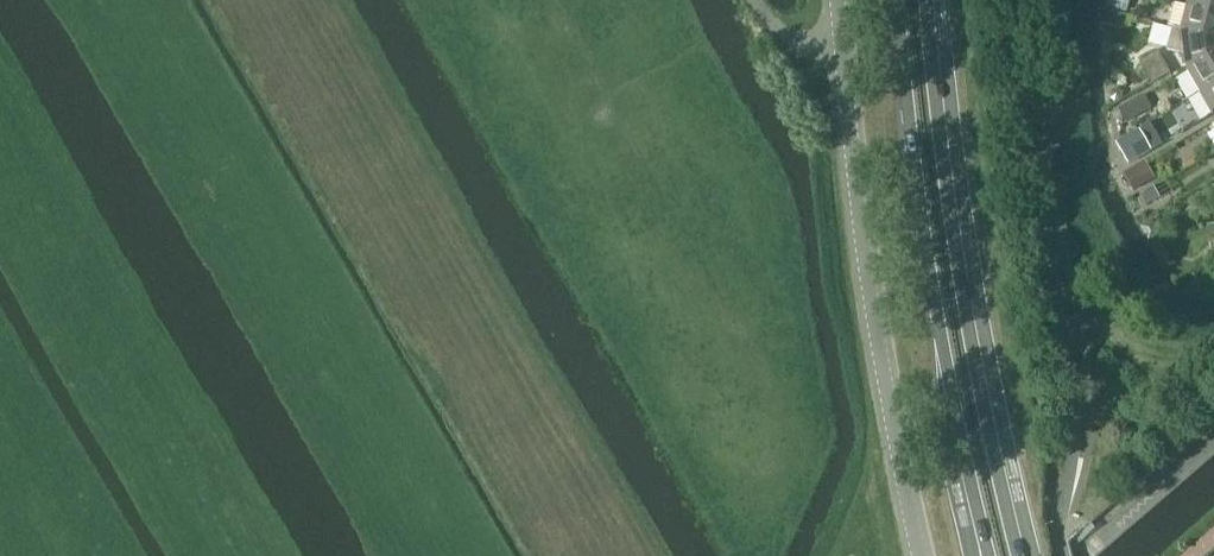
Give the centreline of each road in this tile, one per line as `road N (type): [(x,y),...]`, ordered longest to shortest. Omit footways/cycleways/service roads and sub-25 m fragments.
road 1 (primary): [(1020,555),(952,216),(929,0)]
road 2 (primary): [(896,0),(918,218),(983,555)]
road 3 (unclassified): [(921,555),(877,341),(839,0)]
road 4 (unclassified): [(1081,555),(1213,439)]

